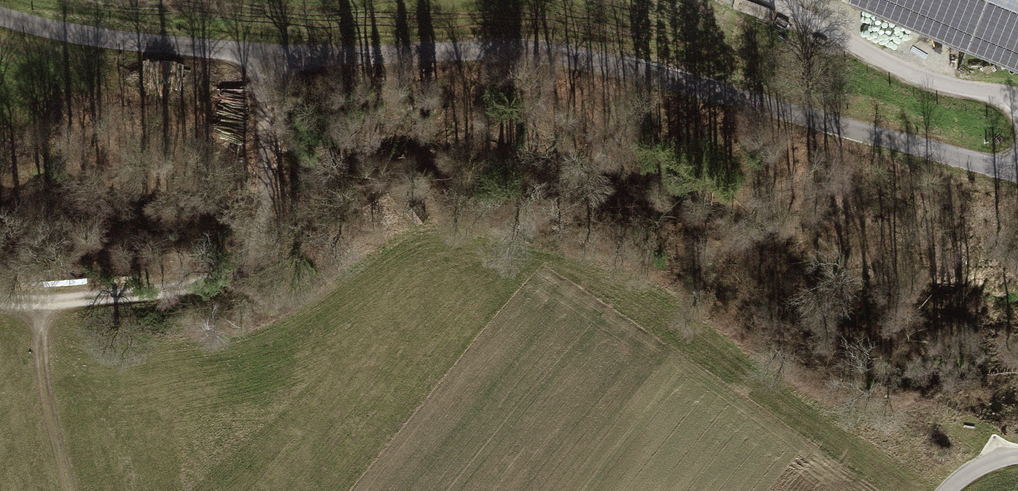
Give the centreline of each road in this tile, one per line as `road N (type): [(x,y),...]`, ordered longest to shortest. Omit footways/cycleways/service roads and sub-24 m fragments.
road 1 (unclassified): [(0,16),(174,47),(624,62),(1017,170)]
road 2 (track): [(0,298),(38,303),(192,290),(246,261),(261,219),(264,51)]
road 3 (unclassified): [(1017,101),(932,82),(778,0)]
road 4 (track): [(71,490),(39,338),(51,302)]

